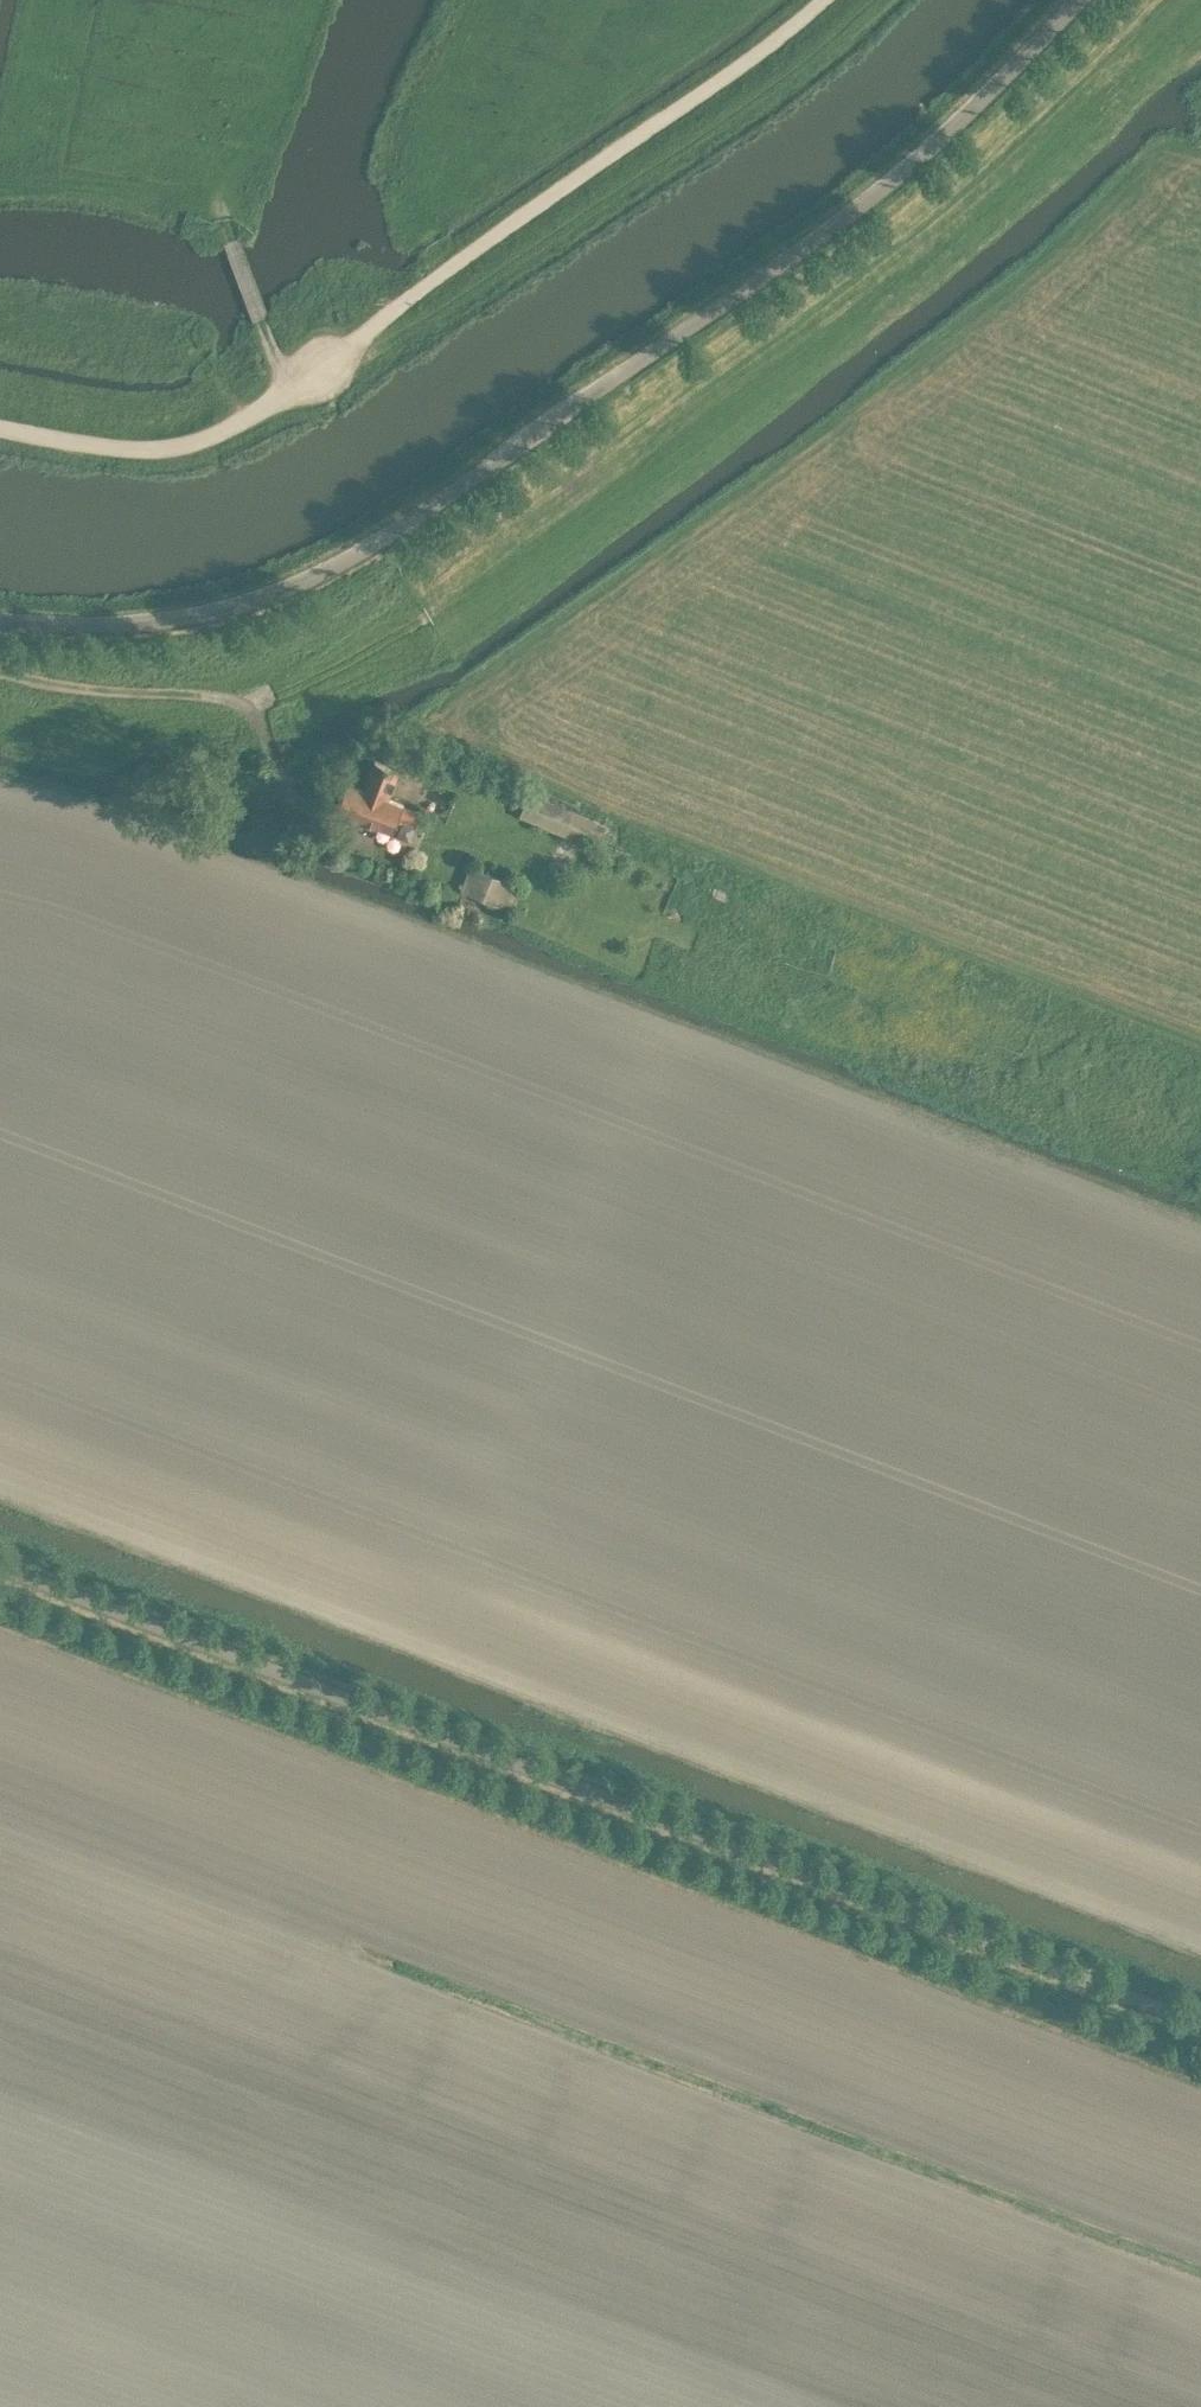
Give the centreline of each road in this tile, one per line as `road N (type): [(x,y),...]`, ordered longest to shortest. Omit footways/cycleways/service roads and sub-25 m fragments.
road 1 (unclassified): [(1200,2023),(0,1565)]
road 2 (unclassified): [(0,620),(92,624),(173,614),(309,579),(373,548),(906,167),(1082,0)]
road 3 (track): [(0,428),(138,446),(214,431),(325,362),(818,0)]
road 4 (track): [(231,235),(291,386)]

